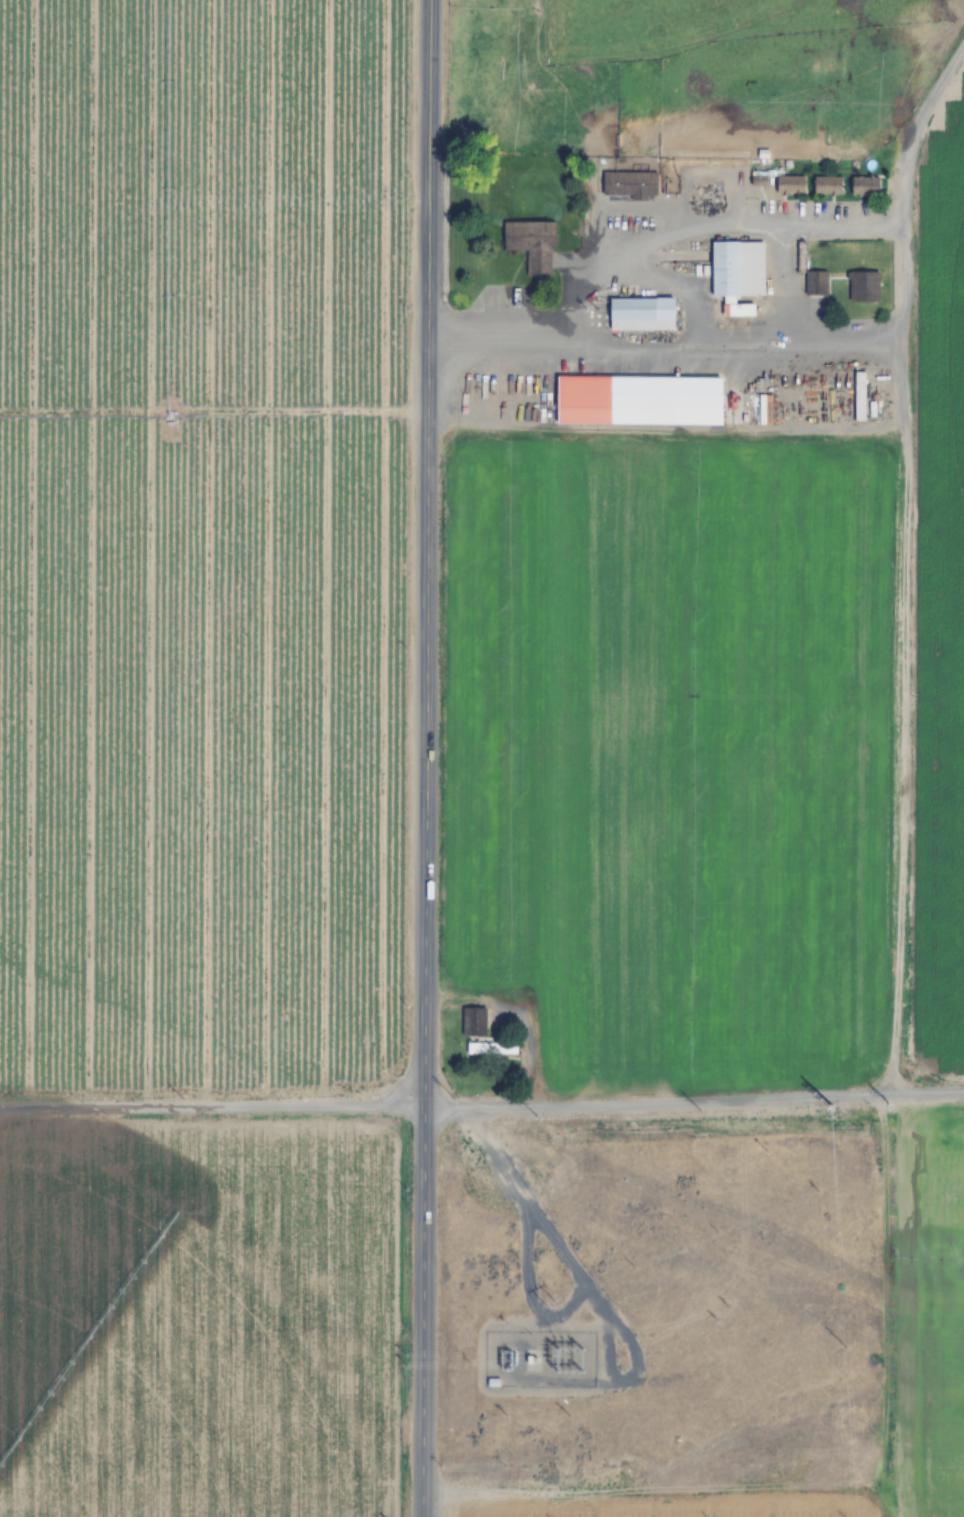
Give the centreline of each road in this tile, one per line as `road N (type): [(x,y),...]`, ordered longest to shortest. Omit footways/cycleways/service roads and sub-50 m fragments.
road 1 (tertiary): [(422,1108),(431,0)]
road 2 (residential): [(963,1096),(0,1111)]
road 3 (tertiary): [(420,1516),(422,1108)]

